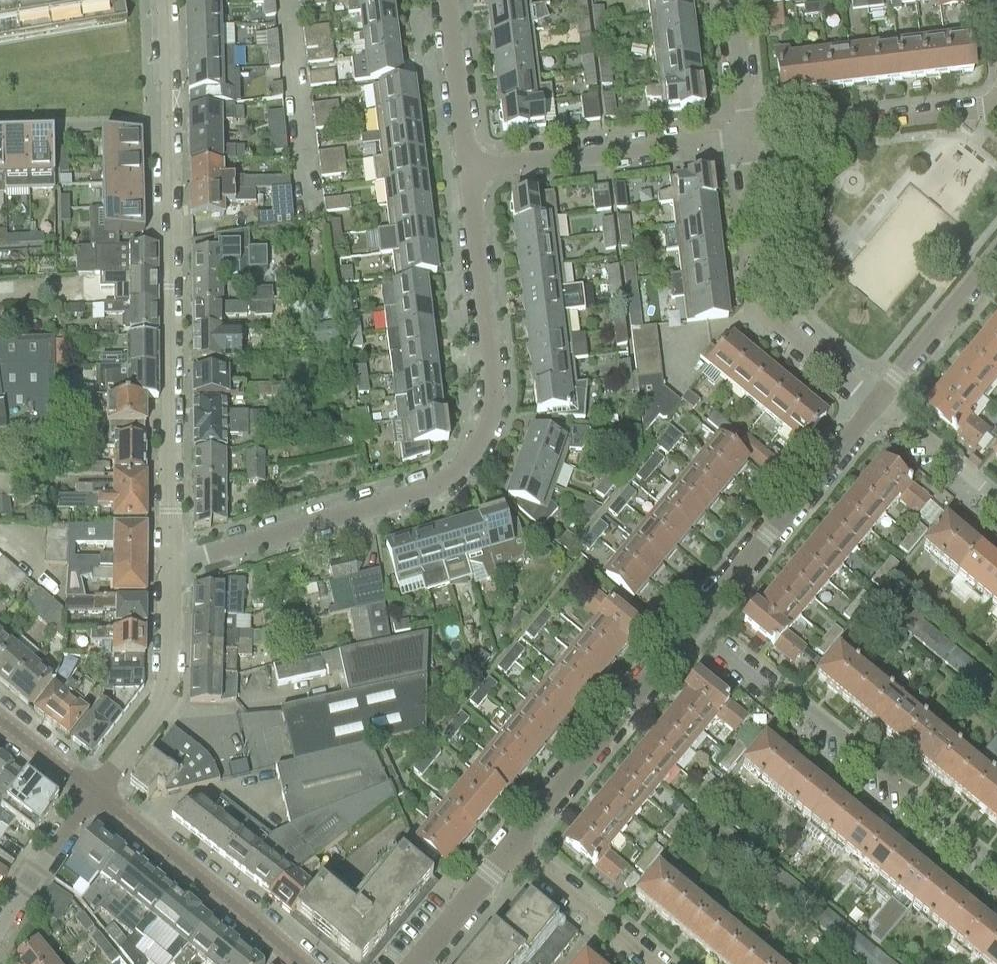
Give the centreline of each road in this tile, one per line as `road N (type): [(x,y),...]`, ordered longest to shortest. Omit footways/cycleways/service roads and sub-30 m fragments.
road 1 (residential): [(171,568),(447,484),(471,459),(487,423),(488,379),(468,175)]
road 2 (residential): [(164,0),(171,568)]
road 3 (residential): [(691,634),(773,701),(811,712),(996,866)]
road 4 (residential): [(874,410),(753,315),(741,138)]
road 5 (residential): [(691,634),(874,410)]
road 6 (residential): [(513,851),(691,634)]
road 7 (residential): [(468,175),(741,138)]
road 8 (tertiary): [(297,963),(93,797)]
road 9 (residential): [(993,114),(741,138)]
road 10 (residential): [(171,568),(165,693),(93,797)]
road 11 (residential): [(874,410),(996,259)]
road 12 (residential): [(439,0),(468,175)]
road 13 (residential): [(650,963),(513,851)]
road 14 (residential): [(0,932),(93,797)]
road 15 (residential): [(996,500),(874,410)]
road 16 (residential): [(421,963),(513,851)]
road 17 (residential): [(741,138),(727,0)]

